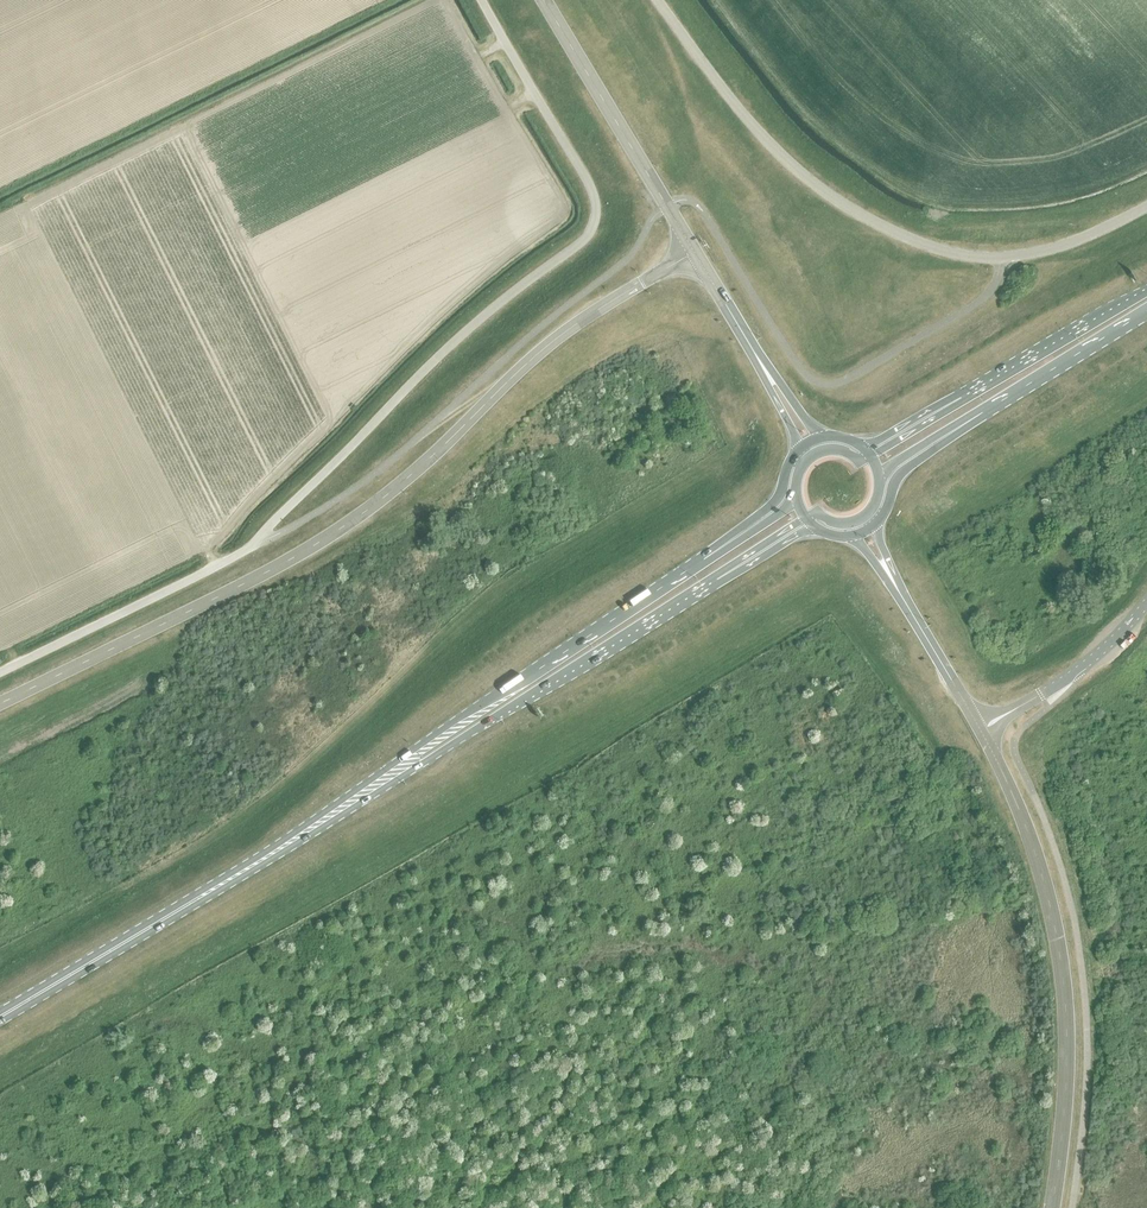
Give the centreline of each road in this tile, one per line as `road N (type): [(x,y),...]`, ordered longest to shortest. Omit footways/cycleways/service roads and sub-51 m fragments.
road 1 (unclassified): [(0,671),(255,544),(475,323),(582,242),(594,221),(592,194),(480,0)]
road 2 (unclassified): [(0,700),(355,516),(448,441),(531,359),(694,251)]
road 3 (tertiary): [(1051,1207),(1066,1088),(1057,936),(1028,832),(980,729)]
road 4 (unclassified): [(1005,261),(936,249),(842,203),(760,134),(656,0)]
road 5 (primary): [(0,1015),(358,799)]
road 6 (primary): [(358,799),(701,588)]
road 7 (primary): [(683,568),(416,750),(358,799)]
road 8 (tertiary): [(694,251),(542,0)]
road 9 (unclassified): [(980,729),(1084,667),(1146,602)]
road 10 (primary): [(1146,291),(975,390)]
road 11 (primary): [(874,525),(902,470),(1006,402)]
road 12 (primary): [(799,449),(775,501),(683,568)]
road 13 (primary): [(1006,402),(1146,316)]
road 14 (tertiary): [(980,729),(900,595)]
road 15 (primary): [(879,483),(893,464),(980,410),(1006,402)]
road 16 (unclassified): [(1005,261),(1088,238),(1146,207)]
road 17 (primary): [(796,497),(701,565),(683,568)]
road 18 (primary): [(701,588),(814,527)]
road 19 (primary): [(975,390),(860,445)]
road 20 (primary): [(701,588),(805,517)]
road 21 (primary): [(975,390),(870,456)]
road 22 (tertiary): [(830,436),(809,424),(751,348)]

